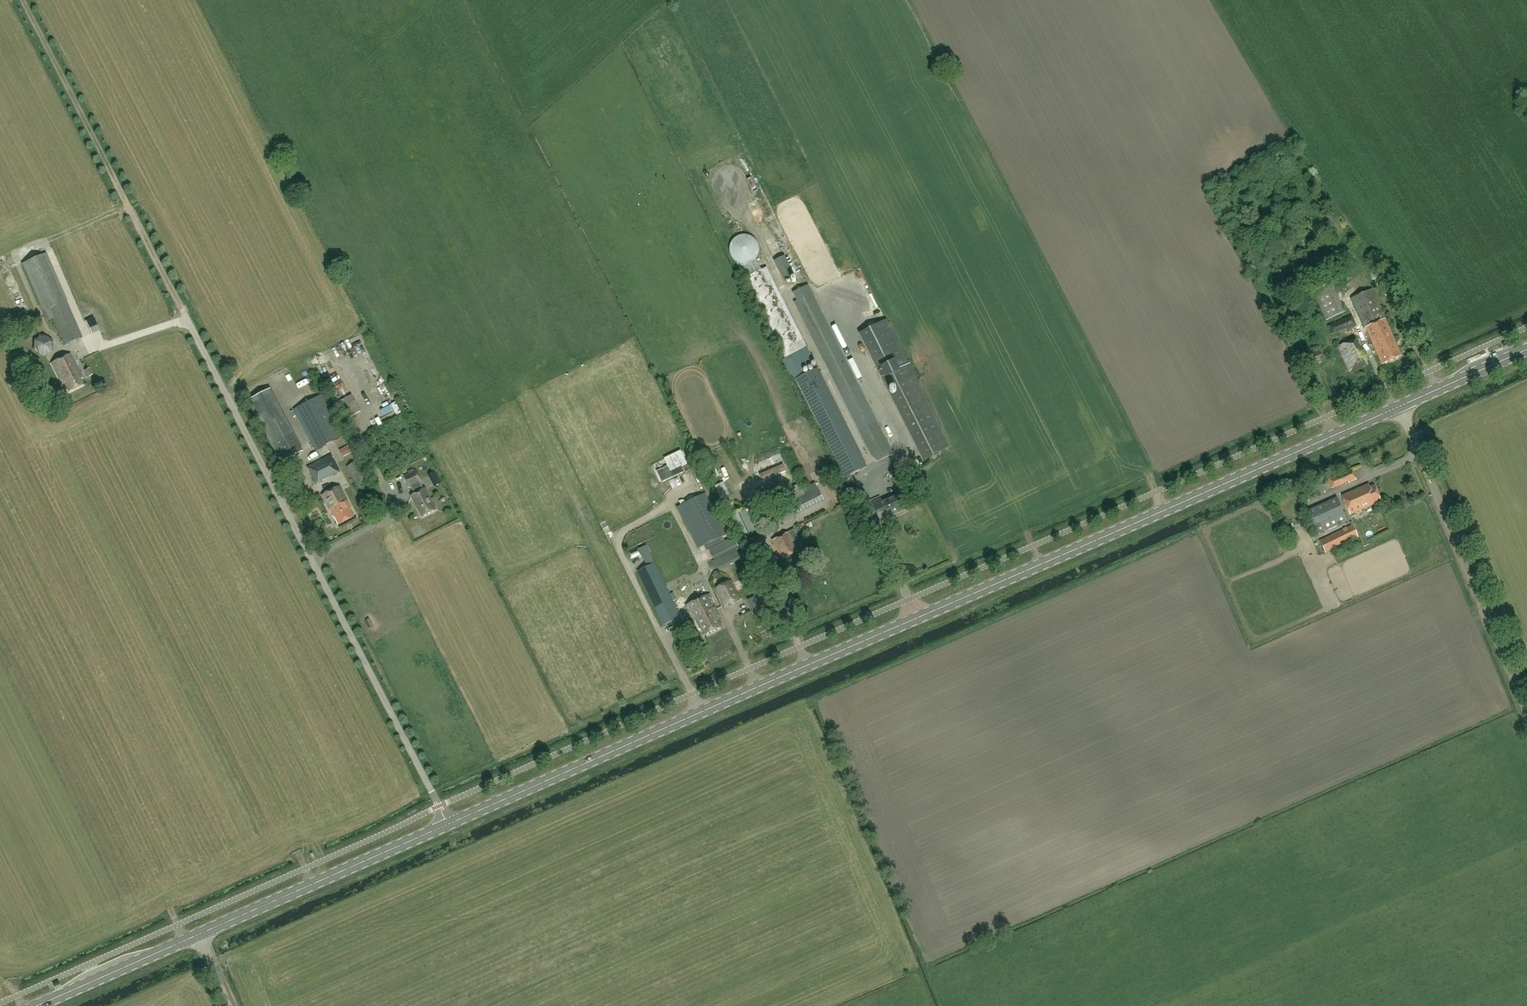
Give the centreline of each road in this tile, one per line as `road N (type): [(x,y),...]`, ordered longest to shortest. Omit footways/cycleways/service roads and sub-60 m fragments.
road 1 (secondary): [(448,825),(1401,408)]
road 2 (unclassified): [(448,825),(186,318)]
road 3 (track): [(23,0),(186,318)]
road 4 (unclassified): [(1526,711),(1401,408)]
road 5 (secondary): [(200,936),(448,825)]
road 6 (secondary): [(41,1005),(200,936)]
road 7 (secondary): [(1401,408),(1526,351)]

